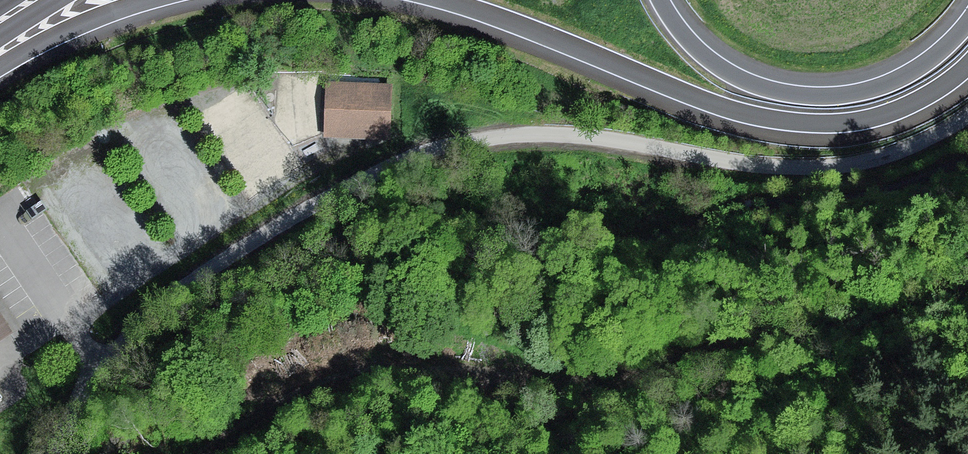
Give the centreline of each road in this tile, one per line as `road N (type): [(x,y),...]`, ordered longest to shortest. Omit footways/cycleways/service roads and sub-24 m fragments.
road 1 (unclassified): [(43,453),(122,345),(180,292),(315,205),(401,163),(476,140),(552,135),(820,167),(899,150),(967,114)]
road 2 (track): [(967,298),(787,329),(641,371),(574,381),(413,363),(360,371),(318,387),(210,453)]
road 3 (trunk): [(430,0),(713,108),(785,125),(878,121),(927,100),(967,70)]
road 4 (motorway): [(967,18),(899,77),(862,89),(805,93),(721,65),(662,0)]
road 5 (trunk): [(0,61),(157,0)]

